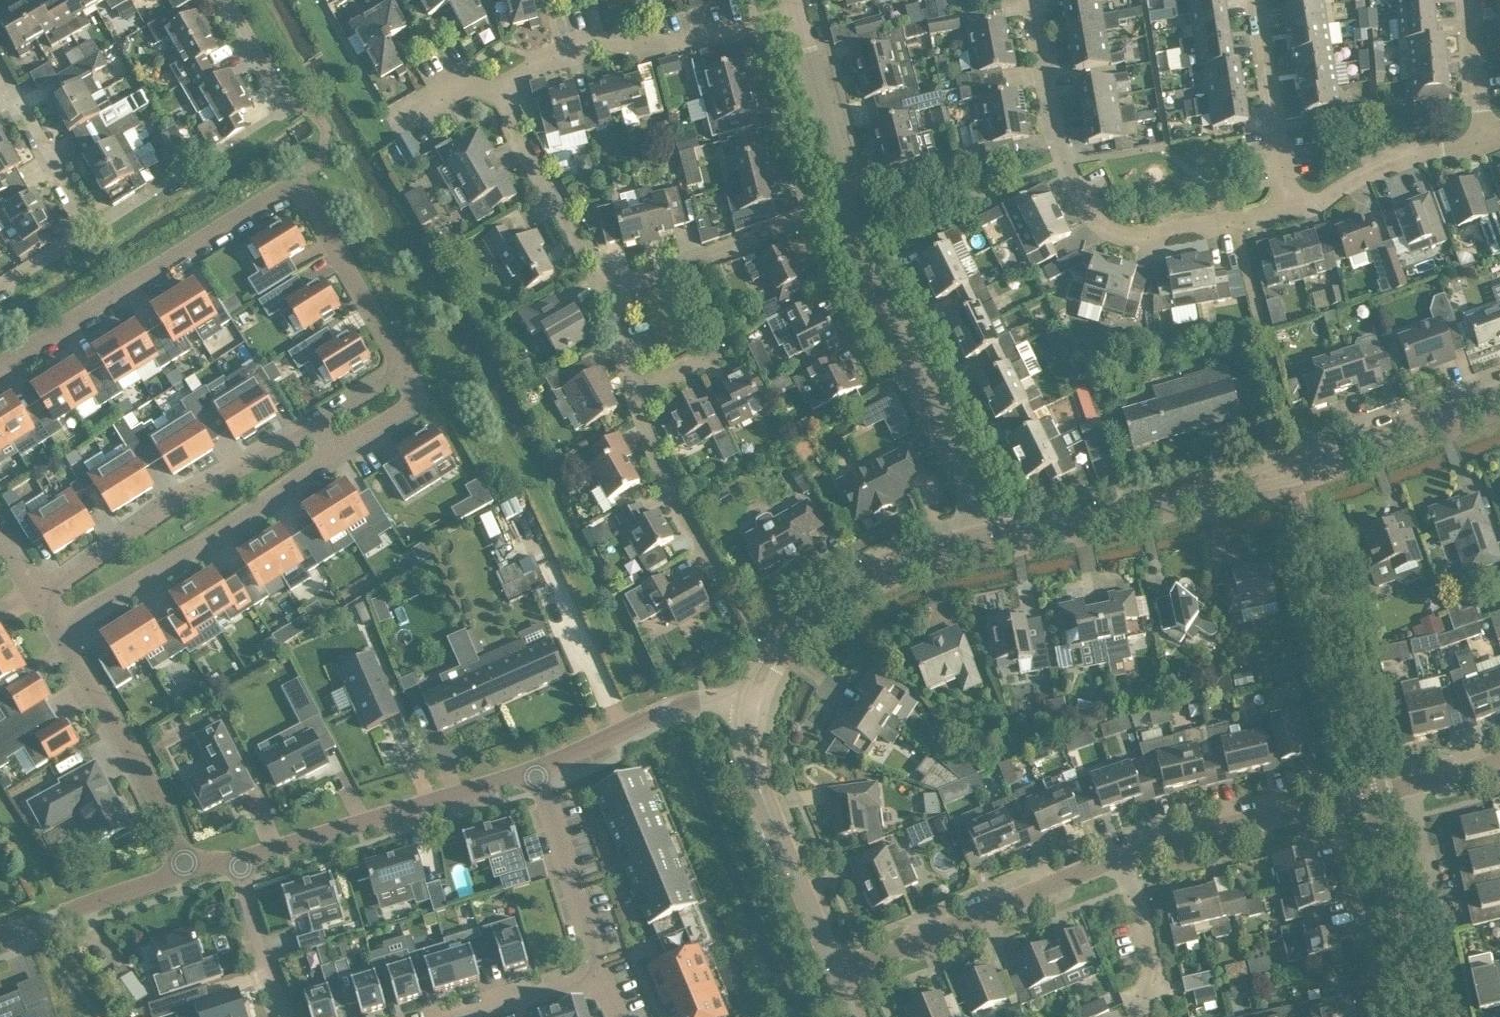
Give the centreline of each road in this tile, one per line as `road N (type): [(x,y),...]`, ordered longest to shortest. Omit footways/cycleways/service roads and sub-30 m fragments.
road 1 (residential): [(0,367),(283,194),(297,193),(310,203),(402,369)]
road 2 (tertiary): [(988,538),(1297,472),(1499,395)]
road 3 (residential): [(1033,0),(1066,161),(1087,214),(1108,232),(1149,236),(1292,211)]
road 4 (unclassified): [(845,202),(884,314),(988,538)]
road 5 (residential): [(90,236),(266,128),(285,107),(225,0)]
road 6 (residential): [(338,456),(57,631)]
road 7 (residential): [(41,598),(176,503),(315,421)]
road 8 (unclassified): [(239,864),(537,769)]
road 9 (residential): [(499,90),(537,67),(621,47),(661,51),(797,14)]
road 10 (residential): [(837,975),(1126,859)]
road 11 (tertiary): [(752,706),(788,636),(857,591),(988,538)]
road 12 (tertiary): [(837,975),(755,776),(752,706)]
road 13 (residential): [(186,864),(57,631)]
road 14 (residential): [(845,202),(620,290)]
road 15 (residential): [(1473,1016),(1412,786)]
road 16 (residential): [(620,290),(521,142),(499,90)]
road 17 (unclassified): [(537,769),(685,701),(752,706)]
road 18 (residential): [(602,976),(537,769)]
road 19 (residential): [(1374,1016),(1329,806)]
road 20 (residential): [(1292,211),(1252,0)]
road 21 (residential): [(724,582),(683,511),(634,390)]
road 22 (residential): [(1126,859),(1329,806)]
road 23 (residential): [(1292,211),(1427,150),(1484,147)]
road 24 (unclassified): [(0,938),(167,879),(186,864)]
road 25 (unclassified): [(797,14),(845,202)]
road 26 (residential): [(90,236),(0,72)]
road 27 (residential): [(1147,1016),(1141,1001),(1151,953),(1126,859)]
road 28 (residential): [(287,1016),(239,864)]
road 29 (residential): [(602,976),(459,1016)]
road 30 (residential): [(1484,147),(1464,0)]
road 31 (residential): [(402,369),(420,400),(338,456)]

